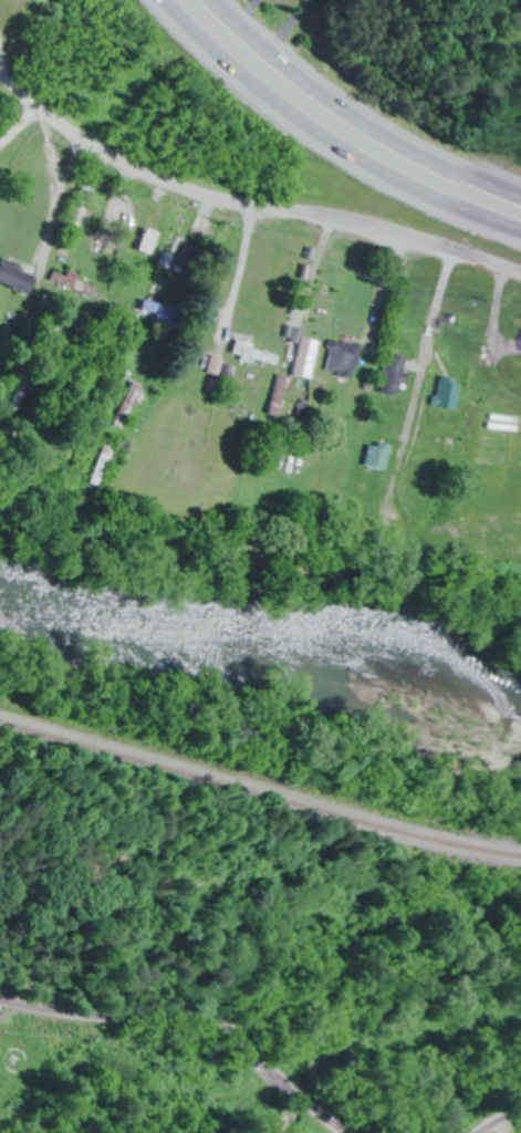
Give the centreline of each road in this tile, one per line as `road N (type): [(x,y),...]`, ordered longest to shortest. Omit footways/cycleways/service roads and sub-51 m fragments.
road 1 (residential): [(520,276),(365,231),(207,201),(142,178),(72,143),(0,79)]
road 2 (trunk): [(164,0),(223,61),(319,135),(424,196),(520,235)]
road 3 (residential): [(344,1132),(220,1017),(86,1015),(0,999)]
road 4 (trunk): [(520,194),(446,163),(343,103),(222,0)]
road 5 (residential): [(390,518),(456,258)]

